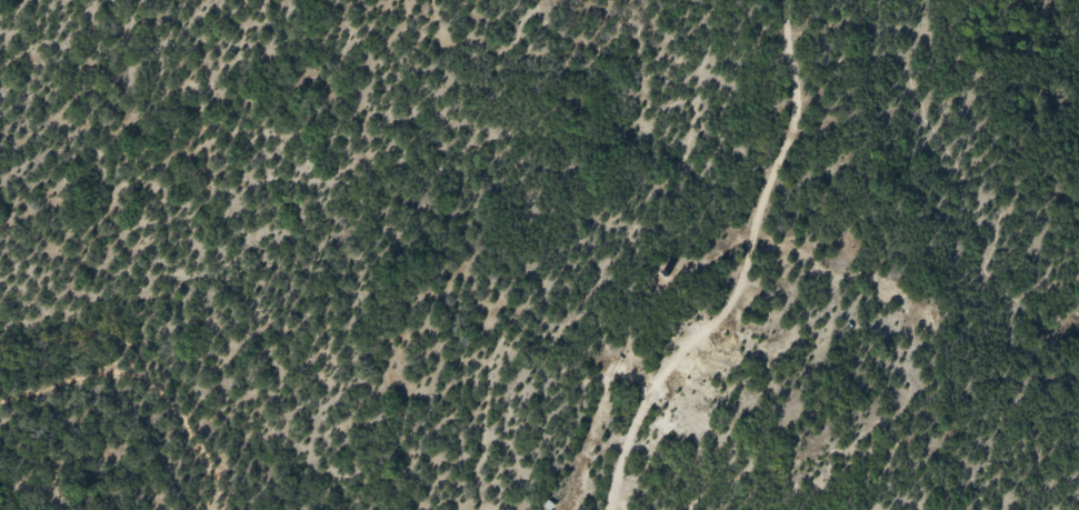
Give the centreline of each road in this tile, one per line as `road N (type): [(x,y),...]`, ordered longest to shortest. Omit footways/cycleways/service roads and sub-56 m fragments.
road 1 (residential): [(611,509),(636,428),(662,377),(726,312),(745,278),(799,113),(789,0)]

